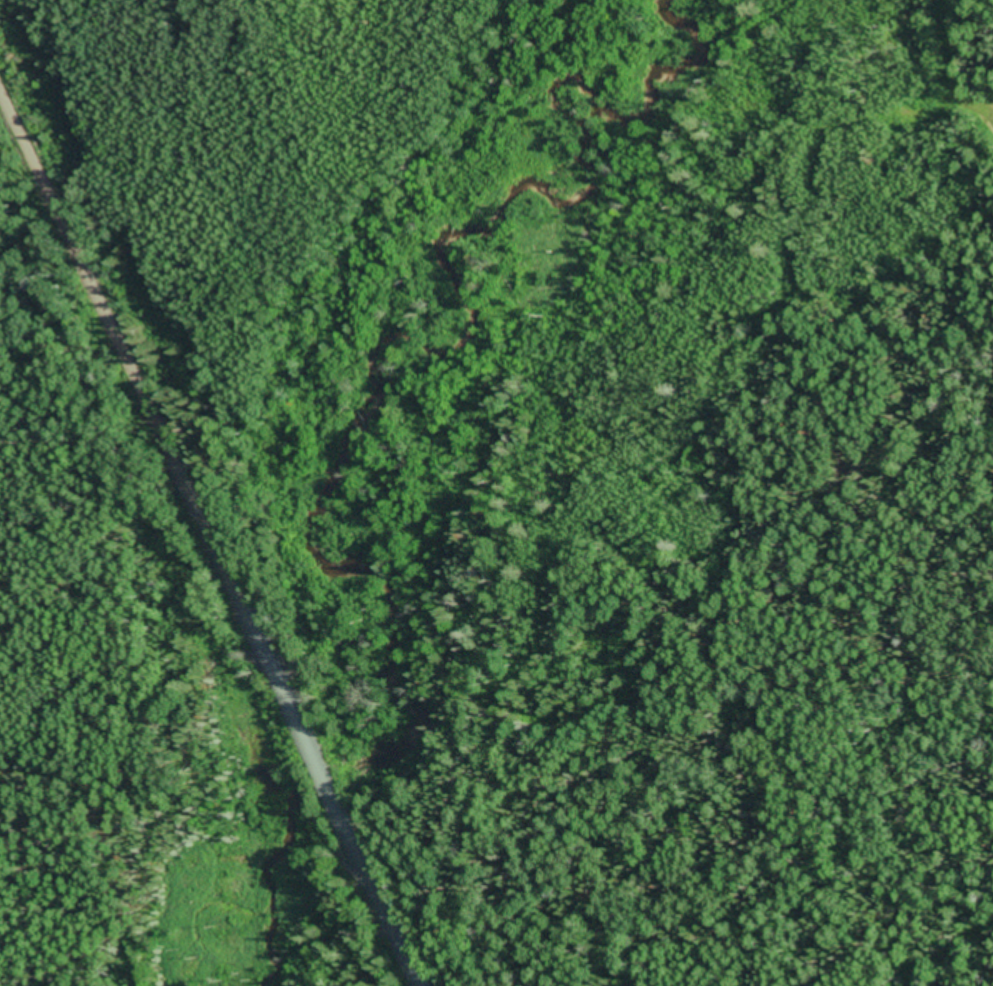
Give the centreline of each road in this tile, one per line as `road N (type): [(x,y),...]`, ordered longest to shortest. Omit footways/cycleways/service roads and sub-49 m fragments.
road 1 (track): [(461,985),(0,24)]

